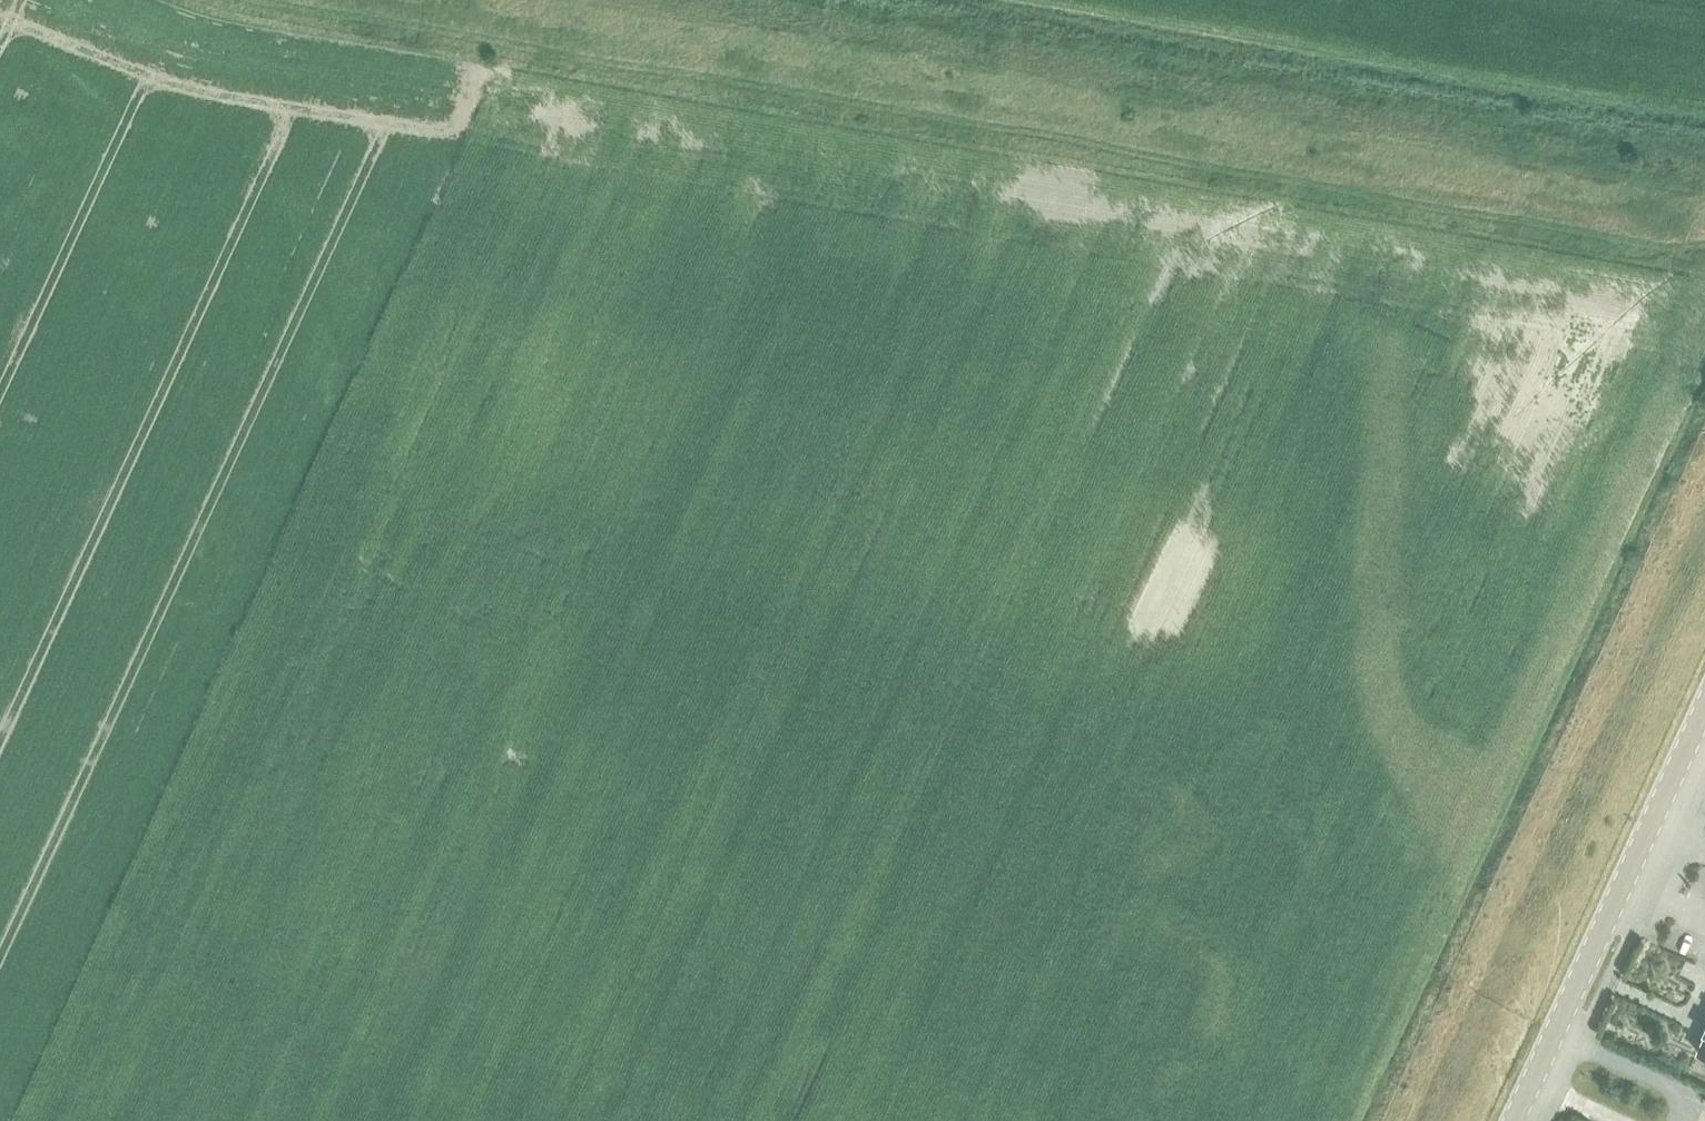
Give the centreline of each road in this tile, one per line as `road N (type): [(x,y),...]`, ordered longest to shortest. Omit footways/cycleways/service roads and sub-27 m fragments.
road 1 (secondary): [(1512,1120),(1704,706)]

